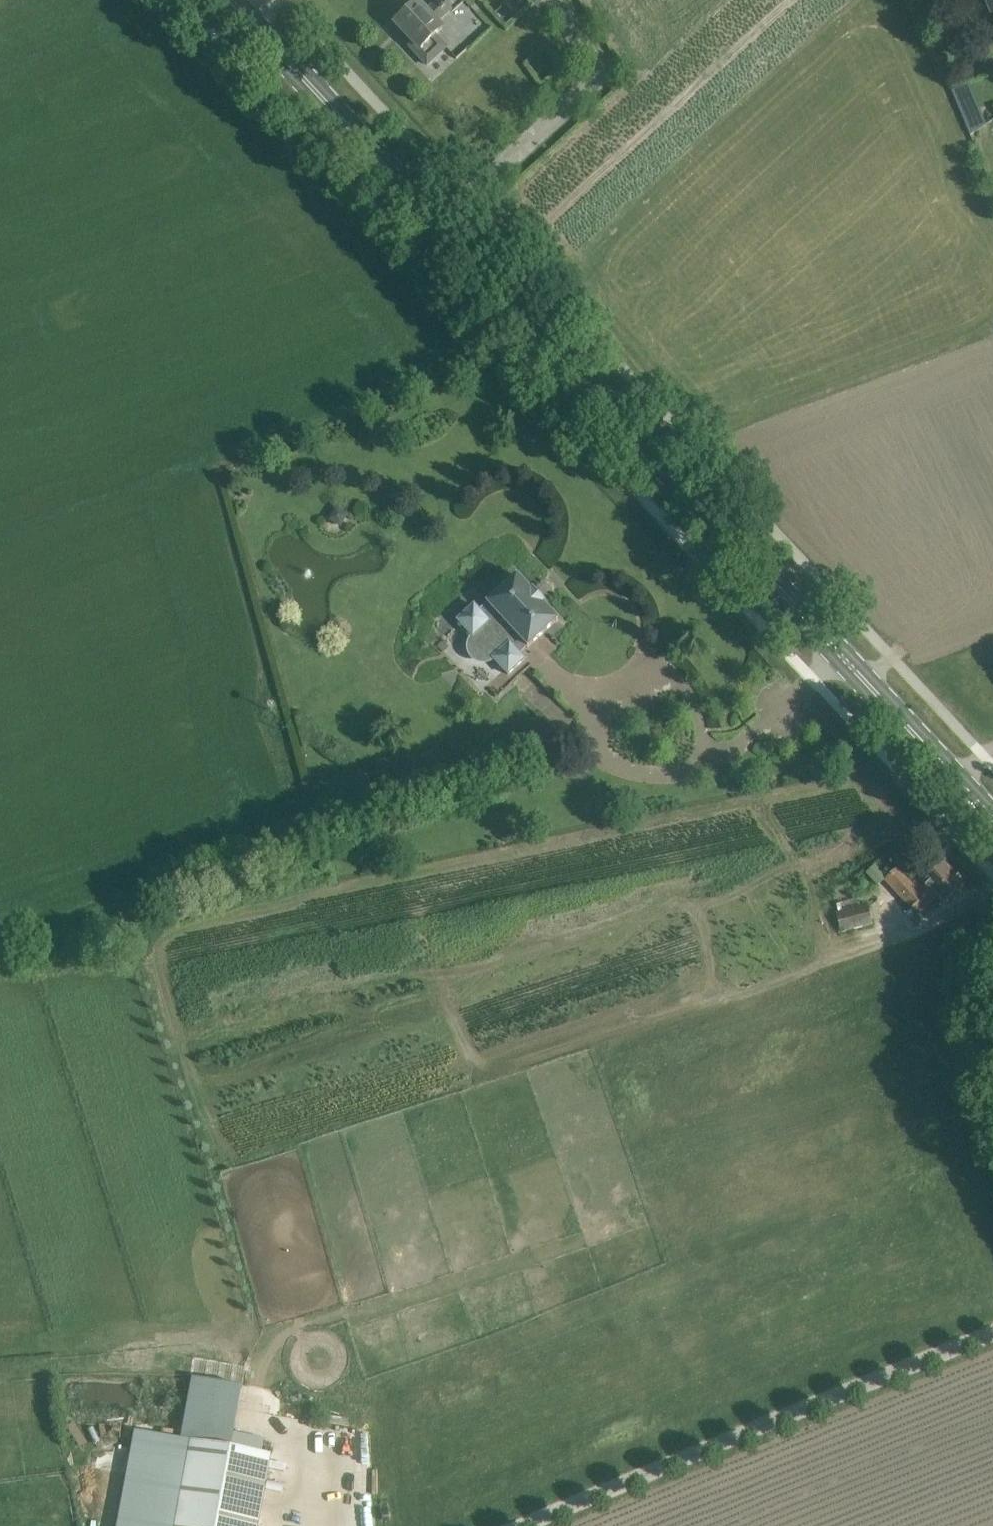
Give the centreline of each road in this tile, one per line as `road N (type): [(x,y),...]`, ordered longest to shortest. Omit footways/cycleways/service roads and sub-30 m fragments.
road 1 (primary): [(992,821),(228,0)]

